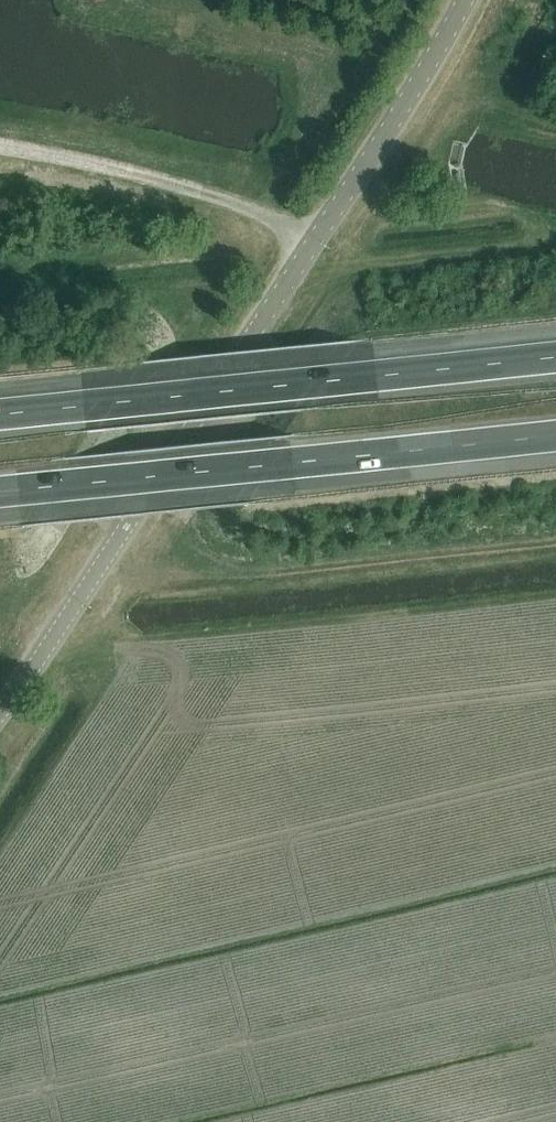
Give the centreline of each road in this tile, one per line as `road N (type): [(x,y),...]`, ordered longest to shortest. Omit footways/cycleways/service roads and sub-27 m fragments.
road 1 (tertiary): [(131,517),(465,0)]
road 2 (motorway): [(0,494),(555,433)]
road 3 (motorway): [(555,357),(0,413)]
road 4 (track): [(555,538),(81,592)]
road 5 (tertiary): [(131,517),(0,714)]

